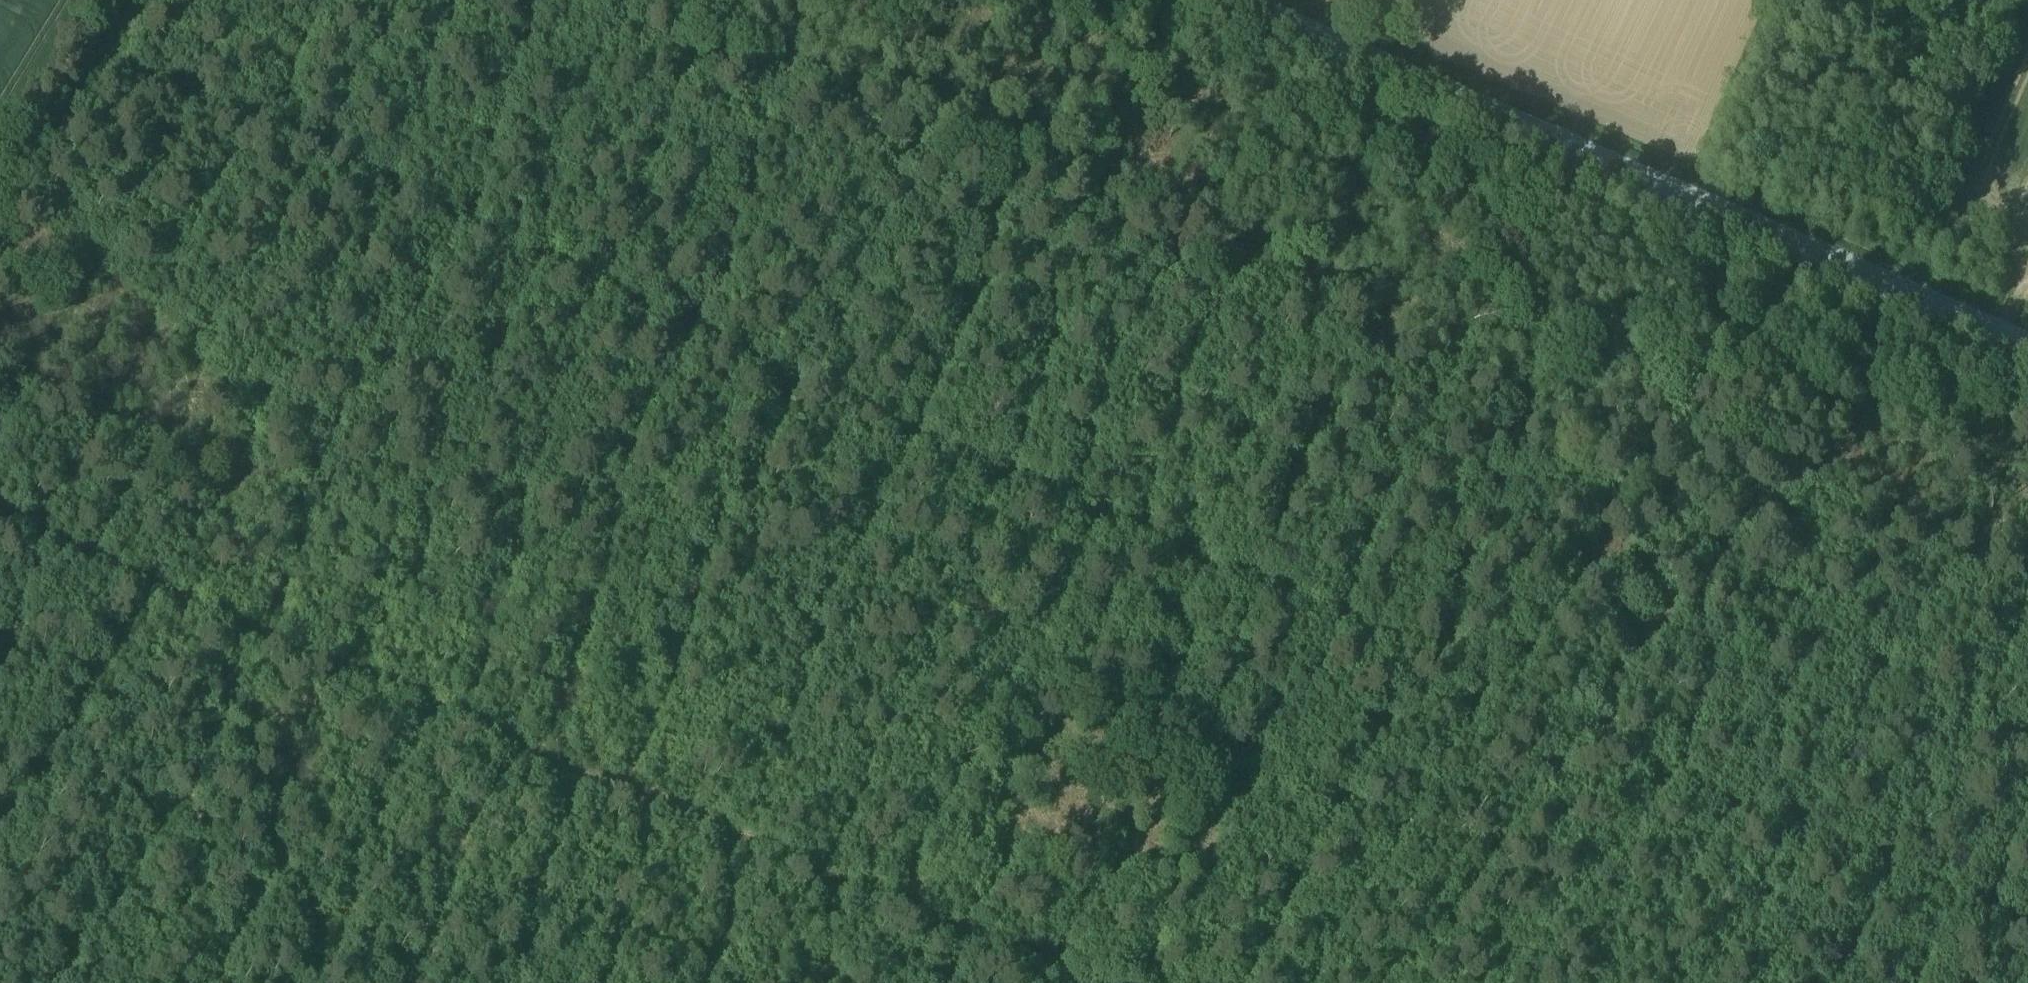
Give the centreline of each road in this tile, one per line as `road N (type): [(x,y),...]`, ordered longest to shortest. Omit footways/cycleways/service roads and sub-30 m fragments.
road 1 (track): [(1100,982),(0,515)]
road 2 (secondary): [(1234,0),(2027,346)]

